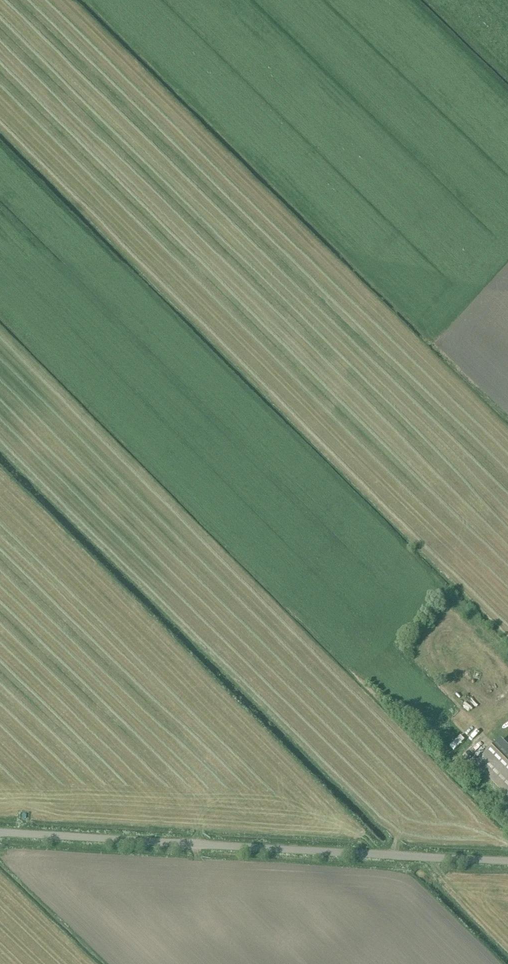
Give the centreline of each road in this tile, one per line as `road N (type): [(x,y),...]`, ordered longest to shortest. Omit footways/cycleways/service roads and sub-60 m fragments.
road 1 (unclassified): [(507,861),(0,830)]

